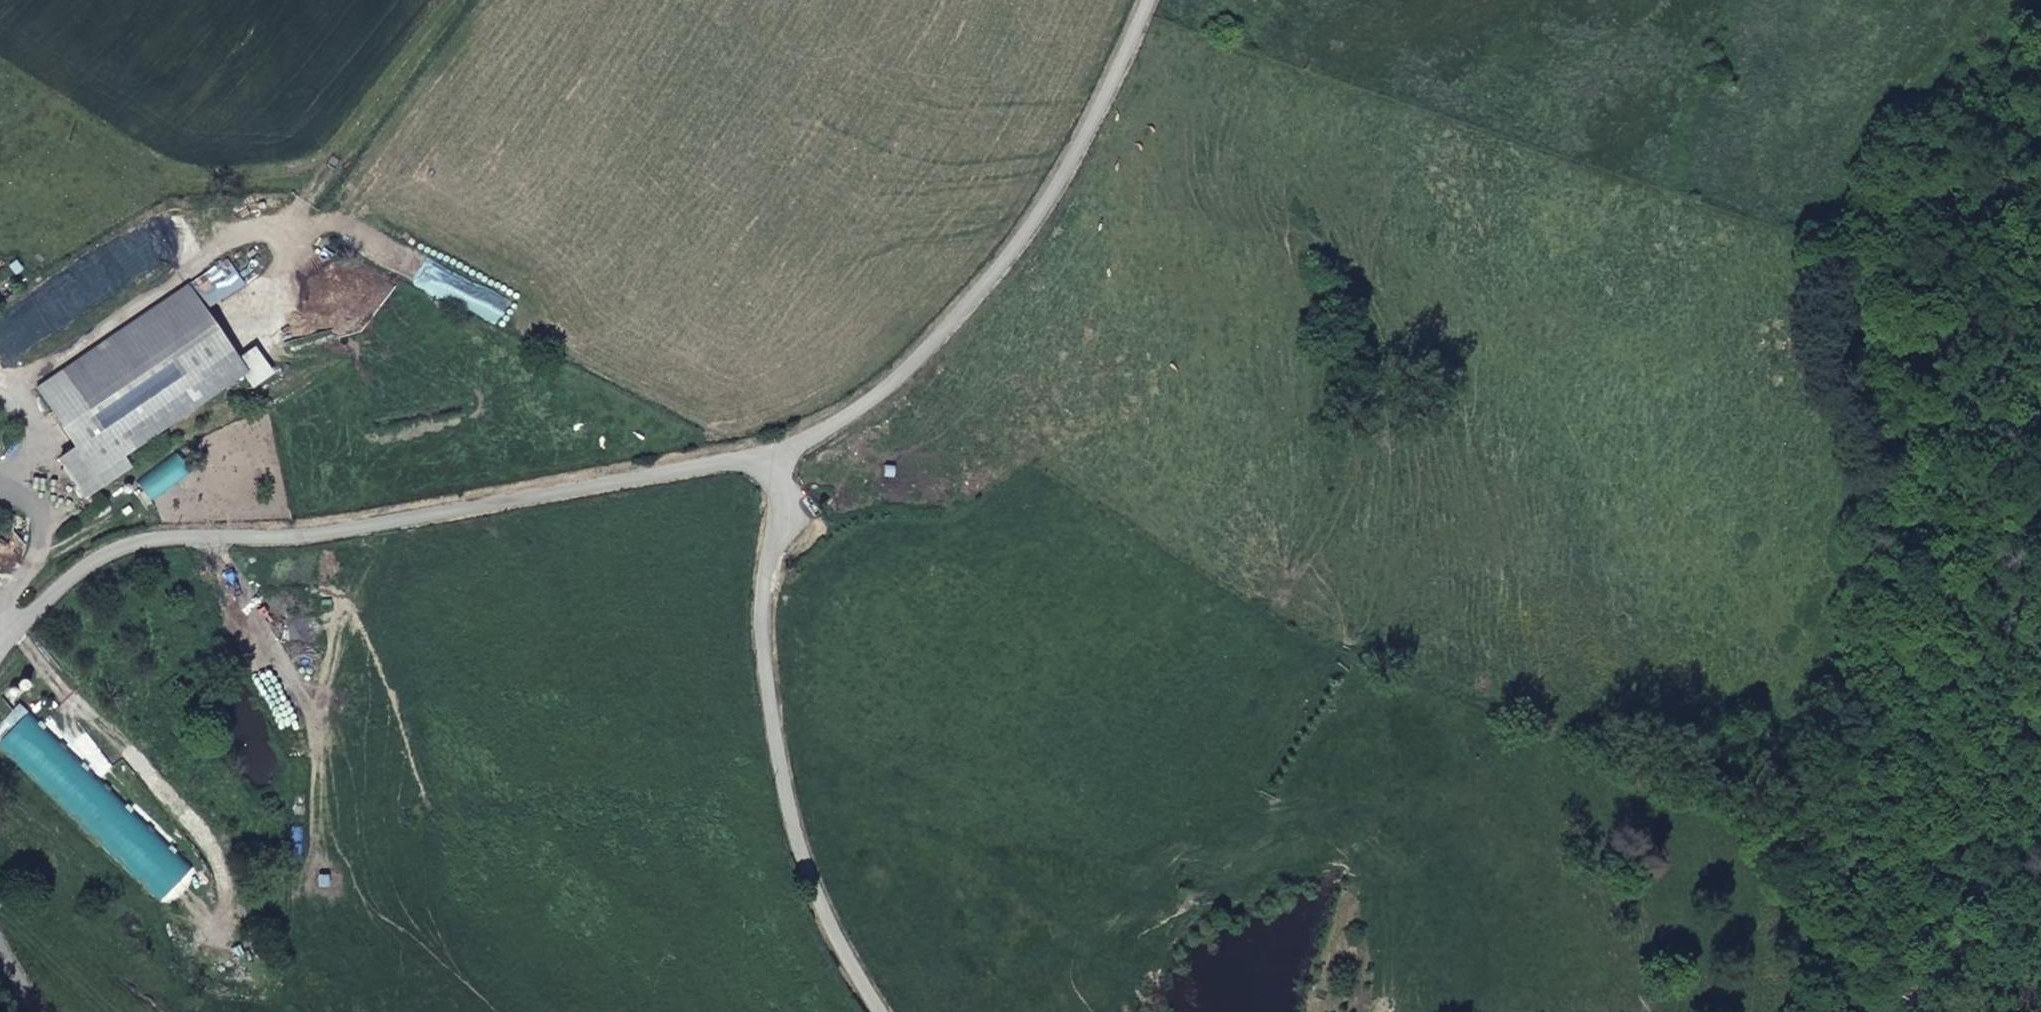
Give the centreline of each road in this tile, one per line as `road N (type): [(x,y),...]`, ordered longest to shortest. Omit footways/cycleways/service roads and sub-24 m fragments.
road 1 (unclassified): [(0,650),(52,592),(120,549),(150,541),(308,534),(776,448)]
road 2 (unclassified): [(776,448),(853,411),(919,357),(1027,234),(1118,68),(1146,0)]
road 3 (unclassified): [(776,448),(780,511),(766,575),(763,706),(807,887),(877,1011)]

